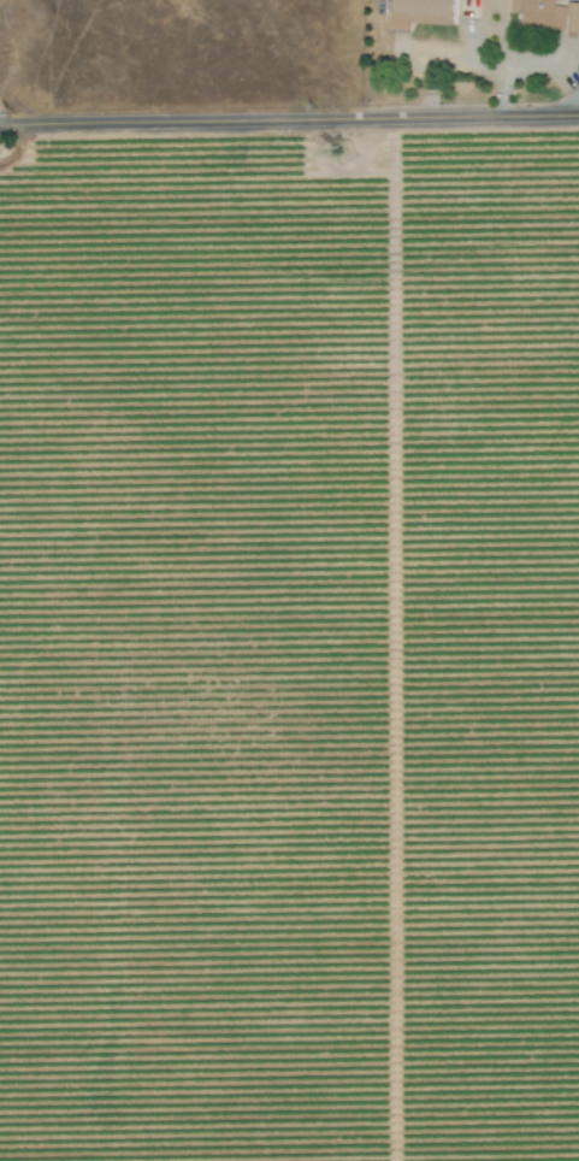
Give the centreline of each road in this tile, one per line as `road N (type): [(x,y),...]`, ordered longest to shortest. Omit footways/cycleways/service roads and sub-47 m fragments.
road 1 (residential): [(0,125),(578,112)]

